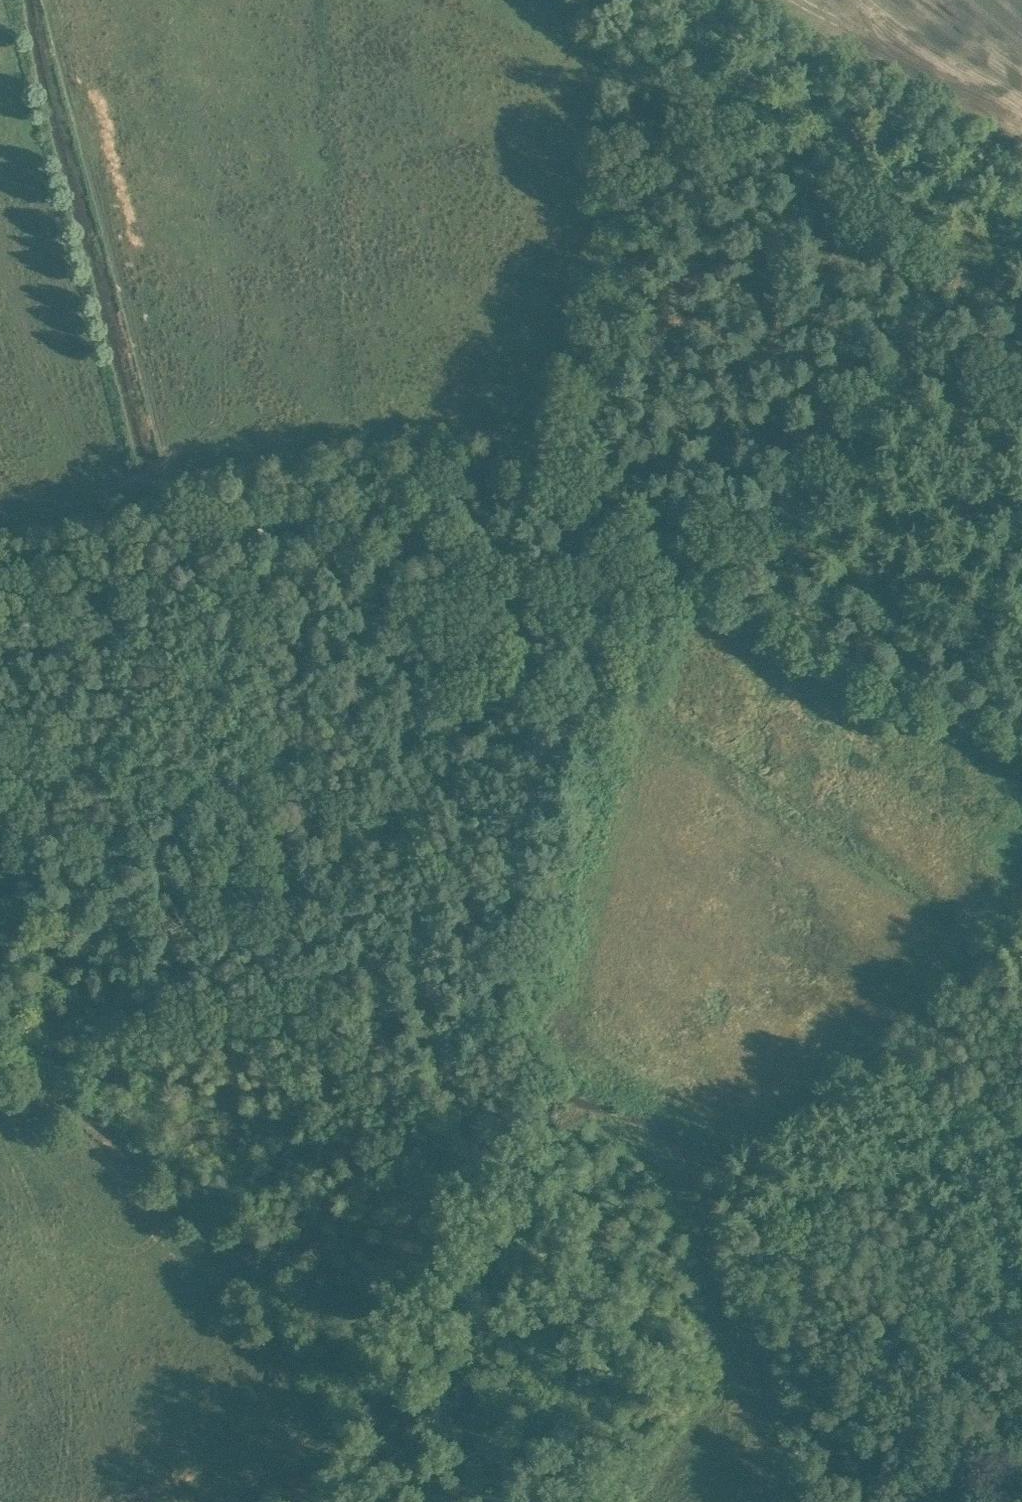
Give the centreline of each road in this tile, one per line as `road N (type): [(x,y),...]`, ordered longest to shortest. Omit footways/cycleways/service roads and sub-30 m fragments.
road 1 (track): [(1021,176),(699,0)]

